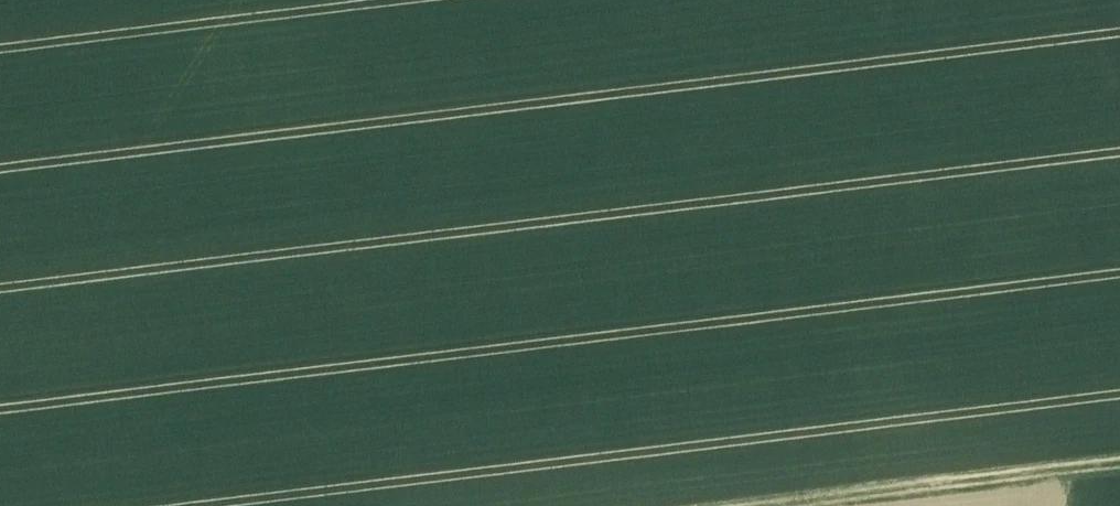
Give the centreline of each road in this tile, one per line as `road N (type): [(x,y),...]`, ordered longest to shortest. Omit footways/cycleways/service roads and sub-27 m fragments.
road 1 (track): [(778,505),(1119,463)]

